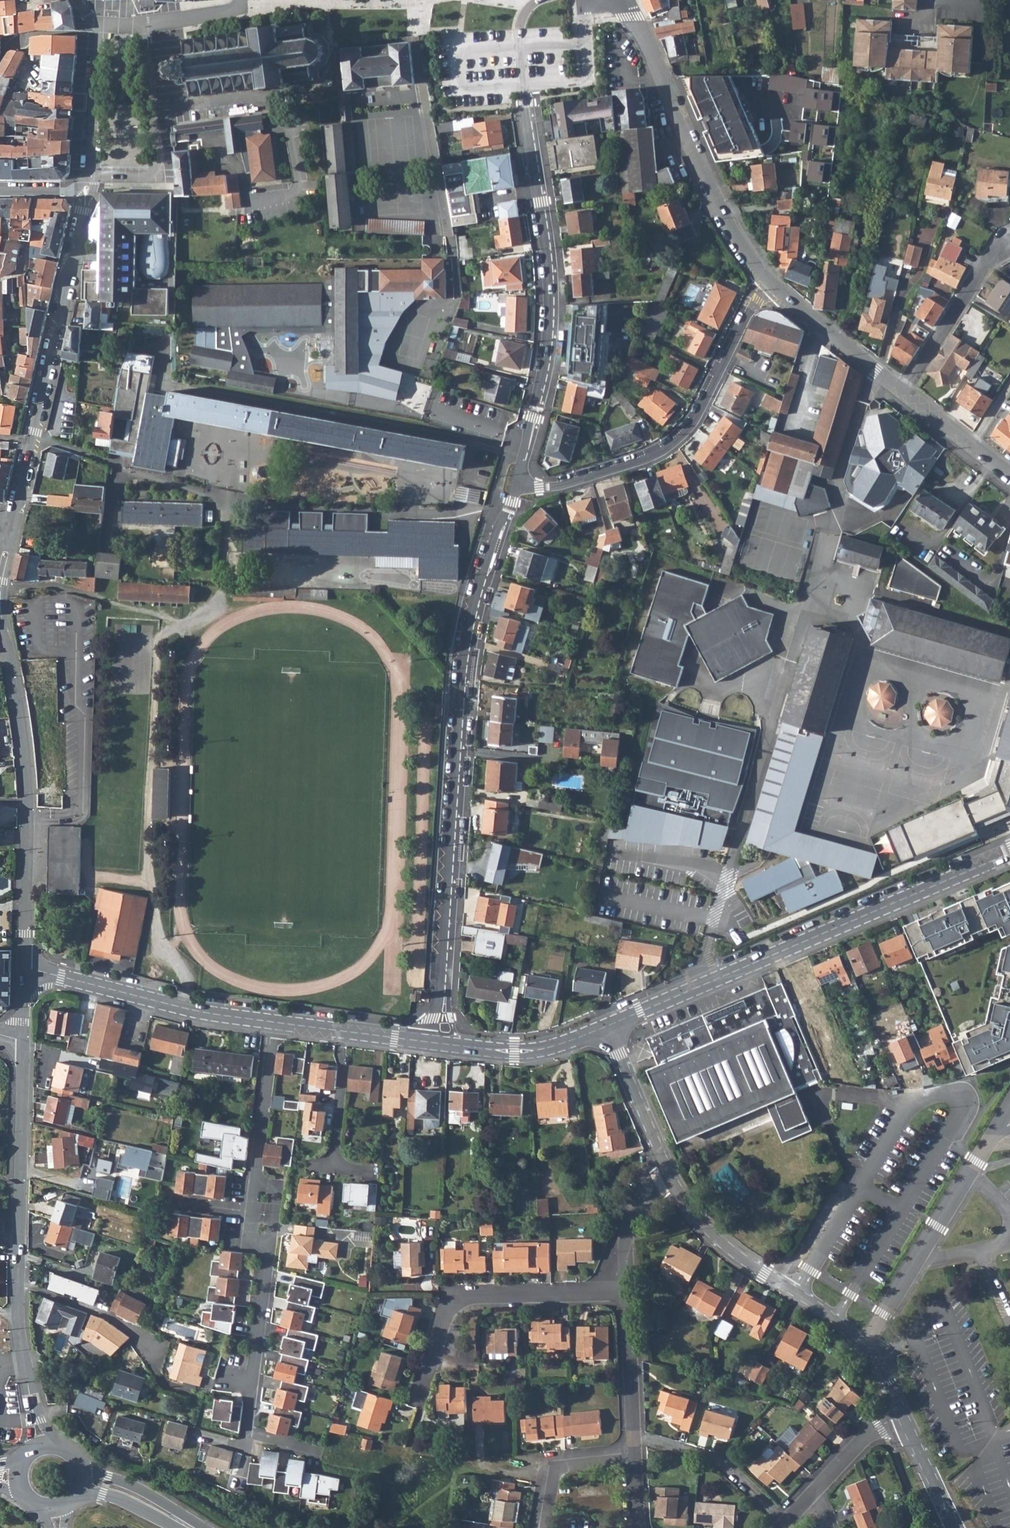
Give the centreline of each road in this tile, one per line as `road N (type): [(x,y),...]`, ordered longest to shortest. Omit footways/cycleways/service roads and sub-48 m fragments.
road 1 (residential): [(517,486),(465,647),(429,1042)]
road 2 (residential): [(521,50),(549,312),(517,486)]
road 3 (residential): [(1009,855),(605,1027)]
road 4 (residential): [(24,966),(27,798),(0,601)]
road 5 (residential): [(517,486),(561,486),(674,441),(691,425),(770,285)]
road 6 (residential): [(611,0),(645,40),(715,200),(770,285)]
road 7 (residential): [(416,1403),(455,1298),(628,1292)]
road 8 (residential): [(670,1177),(710,1233),(867,1340)]
road 9 (residential): [(274,1022),(198,1012),(24,966)]
road 10 (residential): [(268,1253),(249,1431),(322,1452)]
road 11 (residential): [(18,1283),(23,1040)]
road 12 (residential): [(867,1340),(993,1135)]
road 13 (residential): [(32,438),(85,206)]
road 14 (residential): [(18,1283),(105,1315),(132,1334),(165,1384),(191,1392)]
road 15 (residential): [(98,176),(156,177),(160,170),(144,25)]
road 16 (residential): [(903,391),(982,268),(1009,239)]
road 17 (residential): [(605,1027),(521,1051),(429,1042)]
road 18 (residential): [(635,1438),(721,1464),(786,1523)]
road 19 (residential): [(770,285),(903,391)]
road 20 (residential): [(605,1027),(670,1177)]
road 21 (residential): [(274,1022),(254,1178)]
road 22 (residential): [(98,24),(90,174)]
road 23 (residential): [(628,1292),(635,1438)]
road 24 (residential): [(341,1031),(335,1166)]
road 25 (residential): [(903,391),(1009,472)]
road 26 (secondary): [(202,1527),(134,1485),(86,1469)]
road 27 (residential): [(670,1177),(650,1194),(629,1235),(628,1292)]
road 28 (residential): [(903,1417),(955,1527)]

